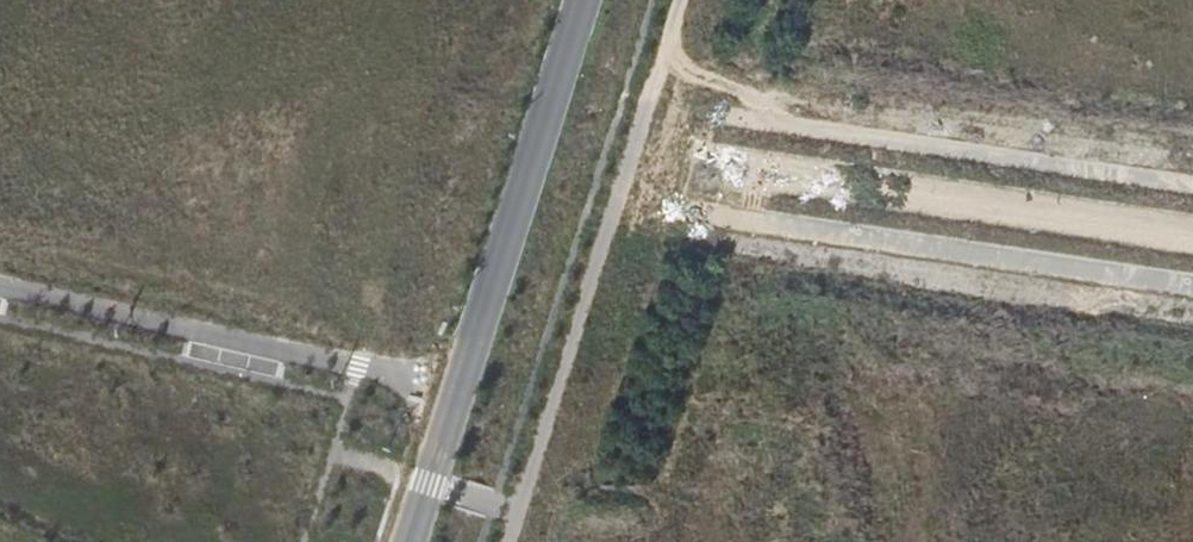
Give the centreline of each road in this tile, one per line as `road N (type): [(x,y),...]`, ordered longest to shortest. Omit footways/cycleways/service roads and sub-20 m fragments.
road 1 (residential): [(528,190),(1192,286)]
road 2 (residential): [(1192,186),(560,91)]
road 3 (residential): [(464,387),(0,286)]
road 4 (unclassified): [(528,190),(464,387)]
road 5 (unclassified): [(464,387),(412,541)]

